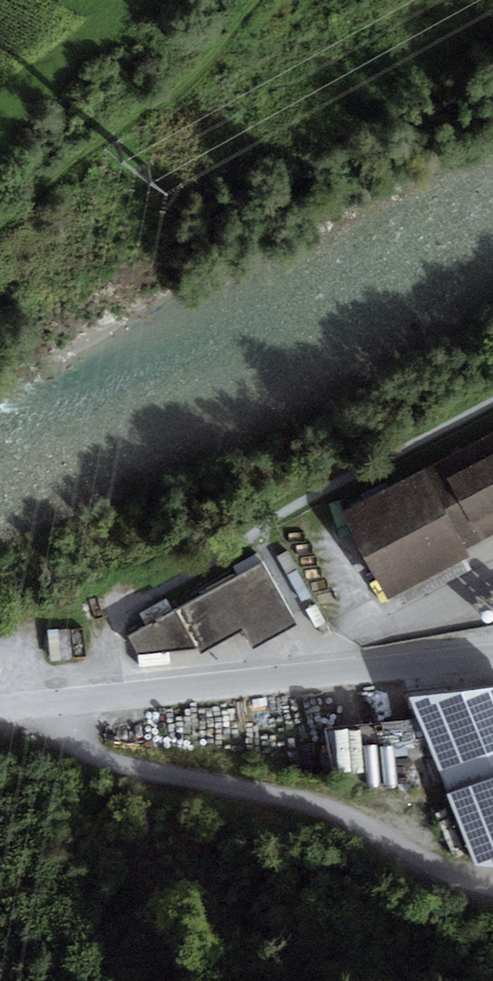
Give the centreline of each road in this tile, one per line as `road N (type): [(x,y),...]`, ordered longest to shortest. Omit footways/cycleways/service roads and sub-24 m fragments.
road 1 (track): [(0,708),(65,701),(131,592),(232,542),(492,387)]
road 2 (unclassified): [(492,877),(472,876),(321,805),(104,756),(65,701)]
road 3 (residential): [(65,701),(346,661),(492,653)]
road 4 (track): [(275,0),(0,222)]

